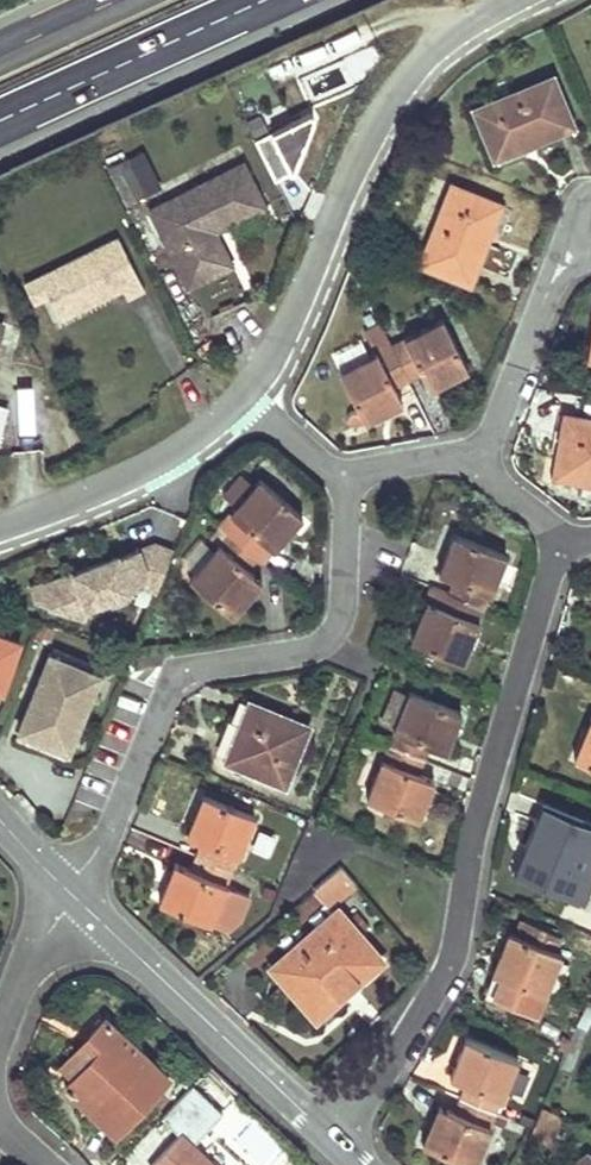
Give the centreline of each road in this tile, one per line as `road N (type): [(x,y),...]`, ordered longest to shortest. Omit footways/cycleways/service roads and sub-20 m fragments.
road 1 (residential): [(565,542),(479,817),(453,960),(381,1082),(330,1137)]
road 2 (residential): [(346,483),(344,606),(336,631),(301,654),(179,678),(111,830),(72,895)]
road 3 (residential): [(529,0),(470,33),(398,104),(368,151),(287,339),(247,401)]
road 4 (tertiary): [(72,895),(330,1137)]
road 5 (residential): [(247,401),(153,471),(0,536)]
road 6 (trunk): [(0,112),(248,0)]
road 7 (residential): [(569,257),(479,455)]
road 8 (residential): [(72,895),(30,958),(0,1034)]
road 9 (residential): [(479,455),(376,470),(346,483)]
road 10 (residential): [(247,401),(346,483)]
road 11 (residential): [(479,455),(494,480),(565,542)]

